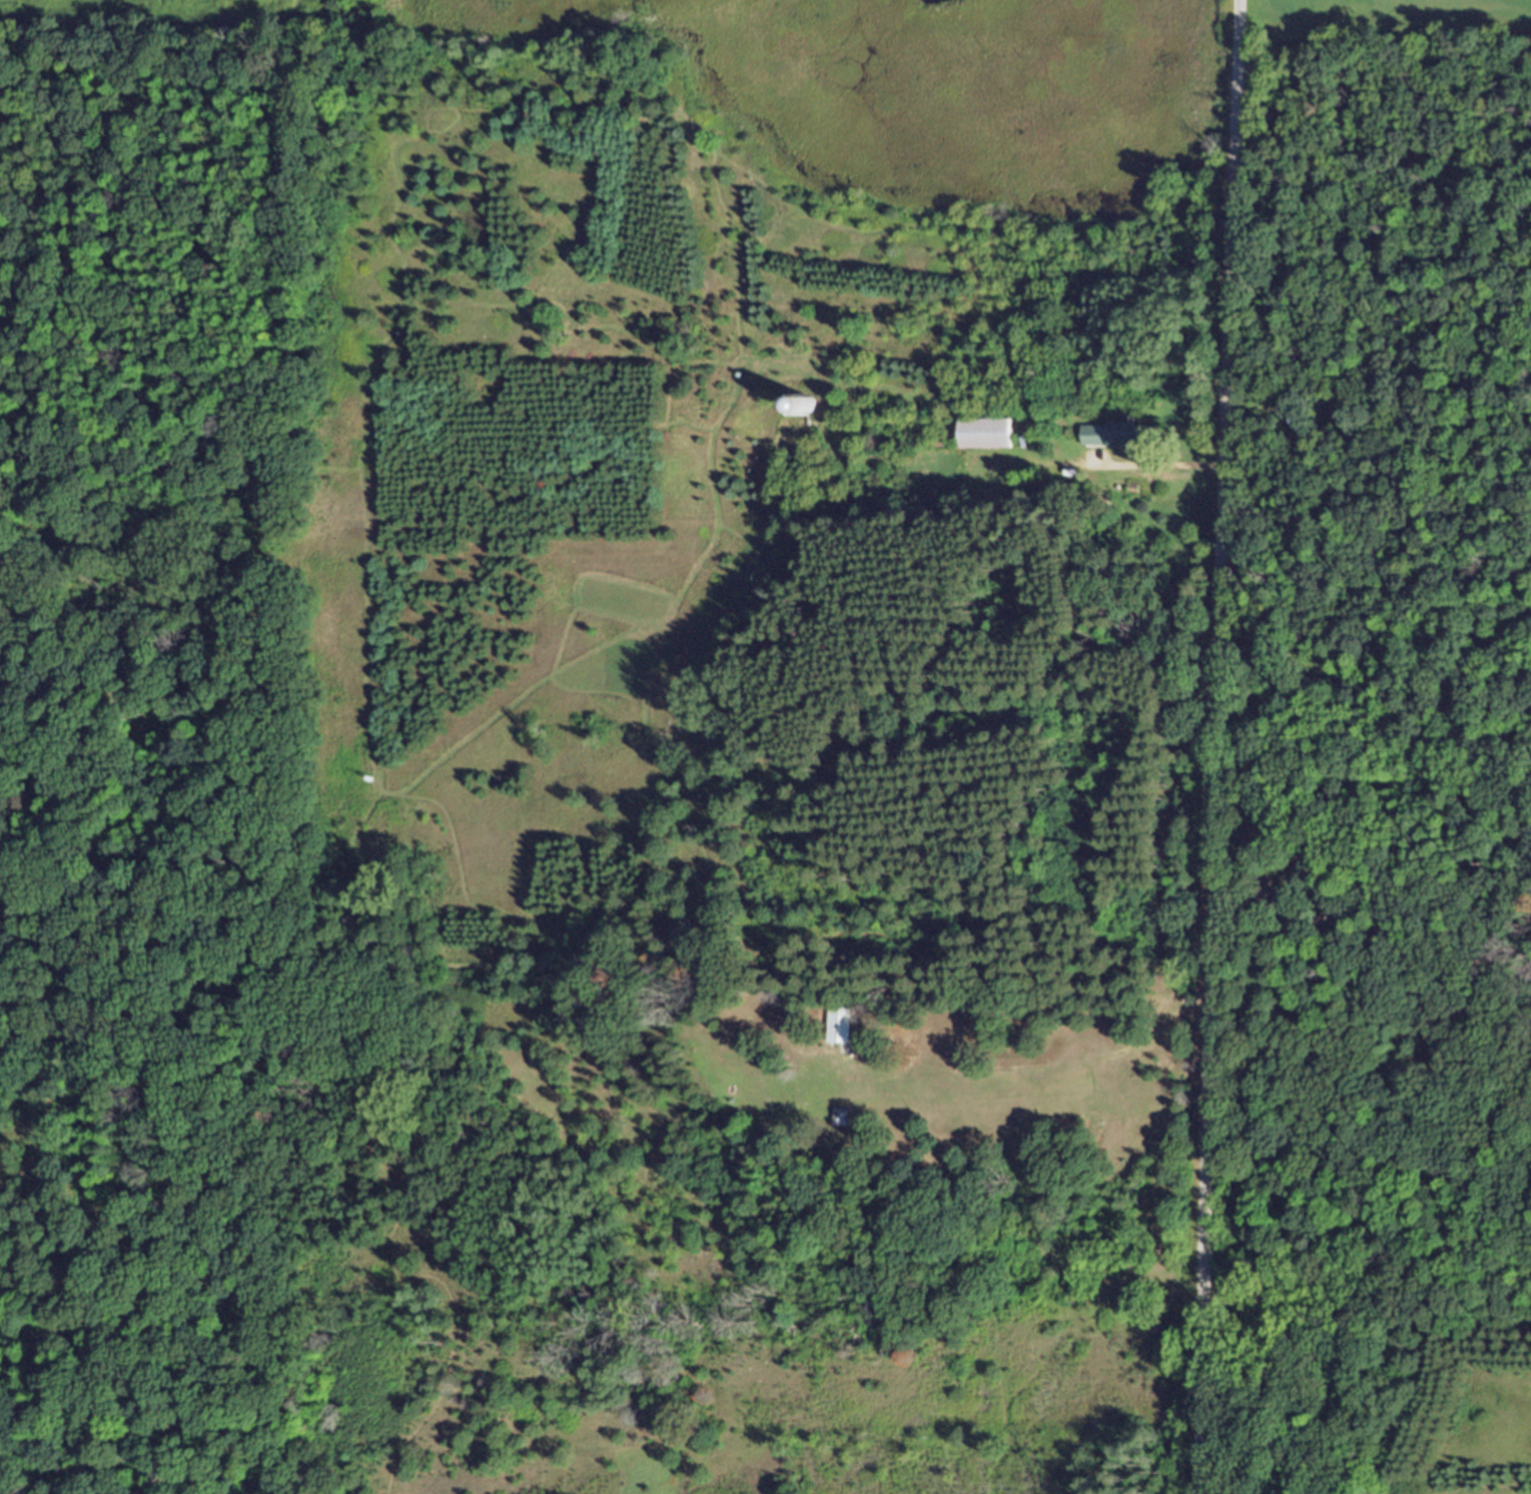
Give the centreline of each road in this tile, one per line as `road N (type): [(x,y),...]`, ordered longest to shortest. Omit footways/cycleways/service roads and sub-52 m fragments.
road 1 (residential): [(1196,1493),(1232,0)]

